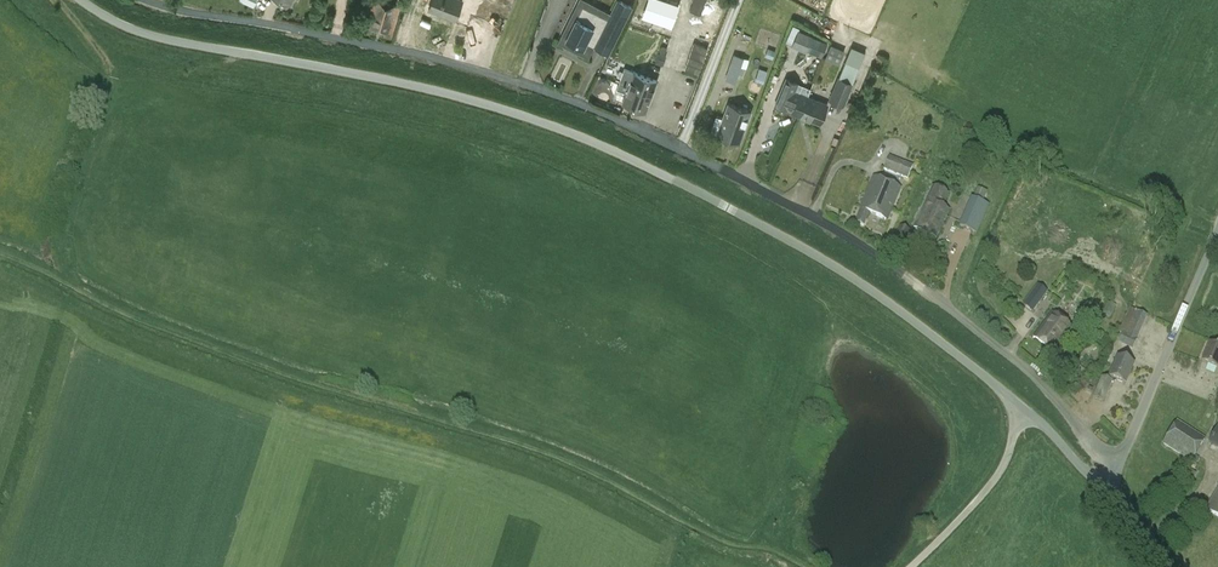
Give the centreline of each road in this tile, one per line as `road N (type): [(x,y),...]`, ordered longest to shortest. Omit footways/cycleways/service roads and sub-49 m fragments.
road 1 (unclassified): [(1118,465),(1037,382),(866,243),(609,115),(392,48),(143,0)]
road 2 (unclassified): [(1022,408),(853,276),(582,135),(494,105),(153,35),(81,0)]
road 3 (track): [(806,566),(766,546),(717,538),(481,419),(298,373),(116,299),(77,295),(47,259),(0,241)]
road 4 (track): [(57,0),(109,75),(65,219),(77,295)]
road 5 (unclassified): [(1118,465),(1217,233)]
road 6 (track): [(909,566),(1001,470),(1022,408)]

